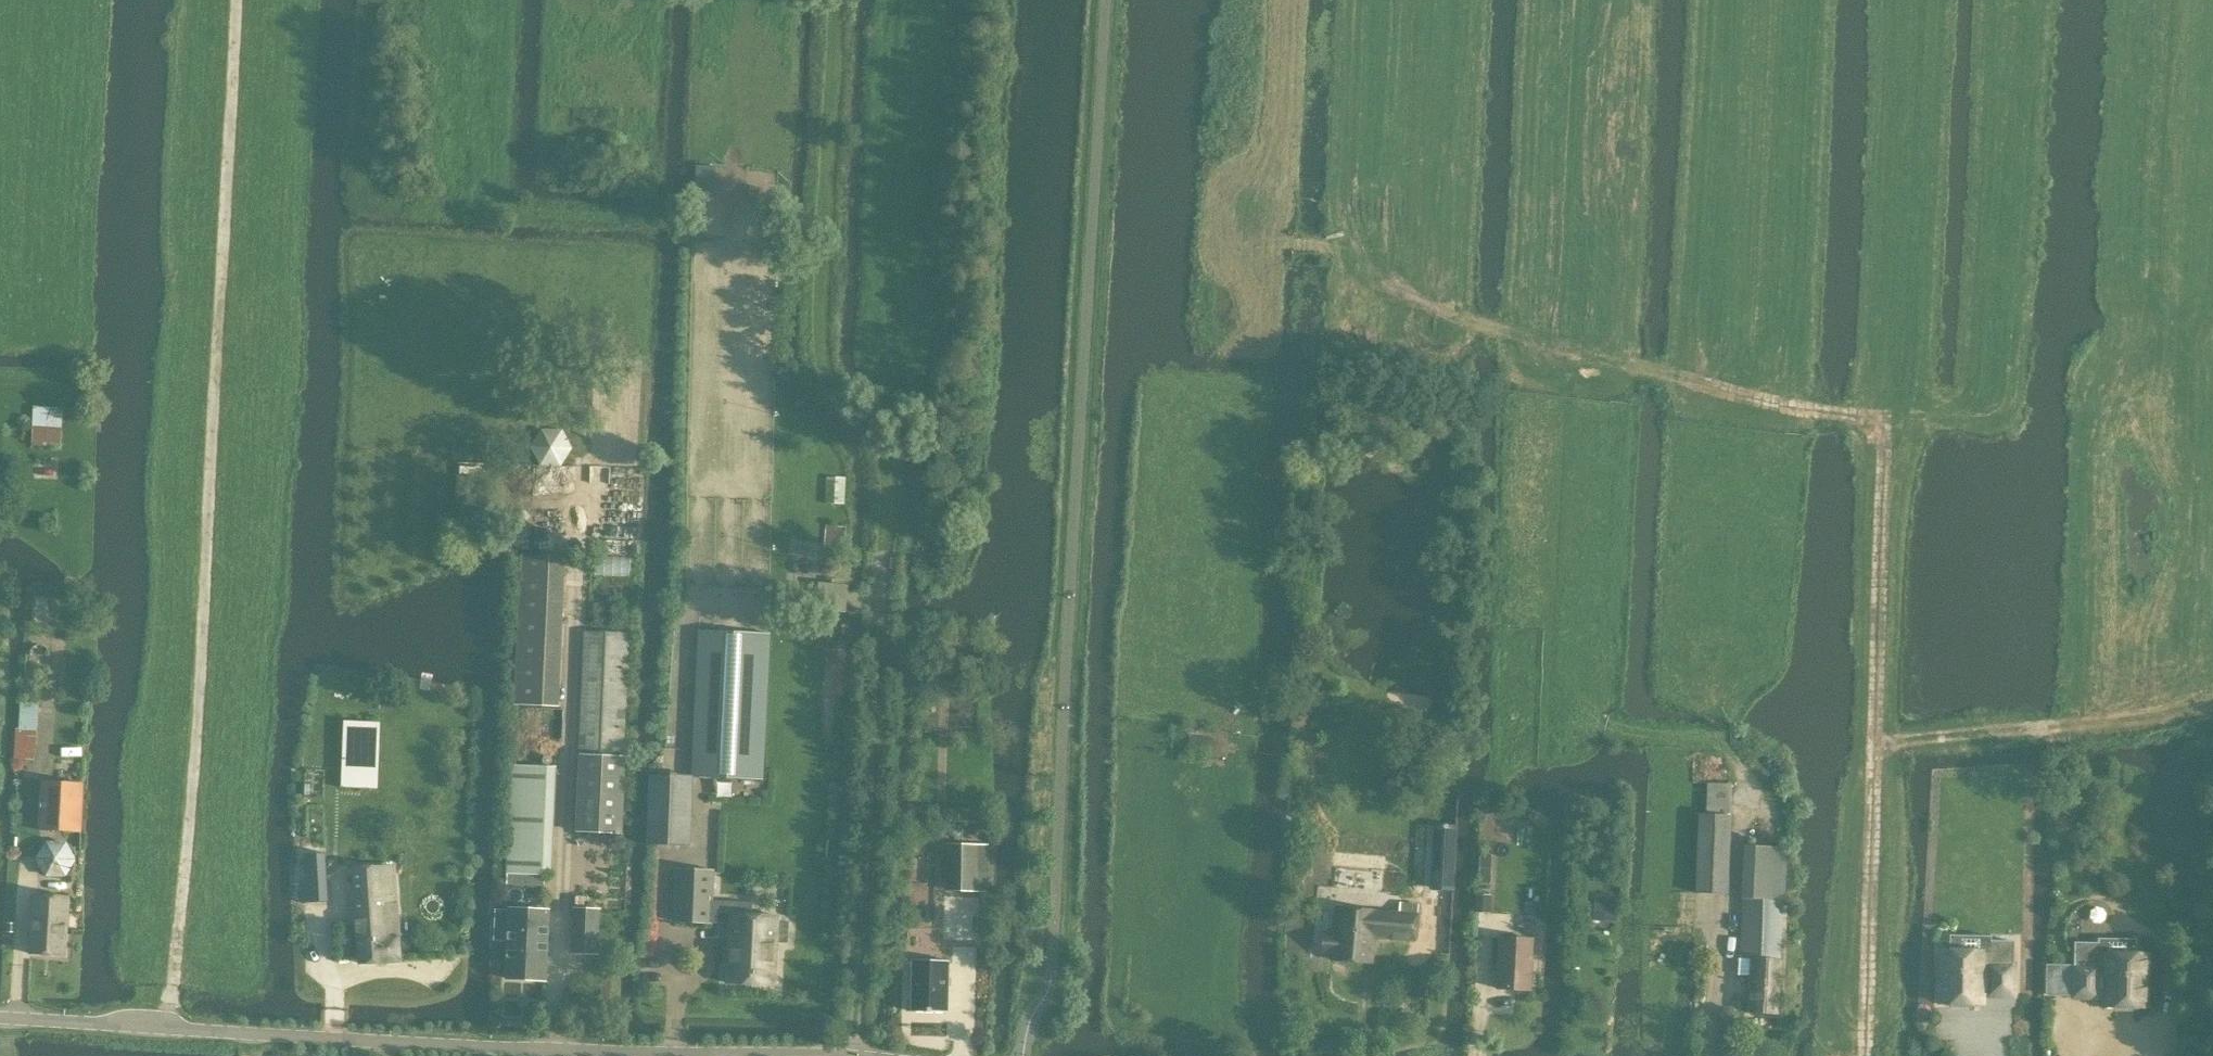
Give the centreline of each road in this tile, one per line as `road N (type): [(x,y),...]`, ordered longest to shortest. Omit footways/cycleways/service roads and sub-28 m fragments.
road 1 (track): [(852,1055),(883,554),(875,442),(828,380),(819,320),(835,0)]
road 2 (track): [(233,0),(172,1029)]
road 3 (unclassified): [(772,1055),(0,1017)]

